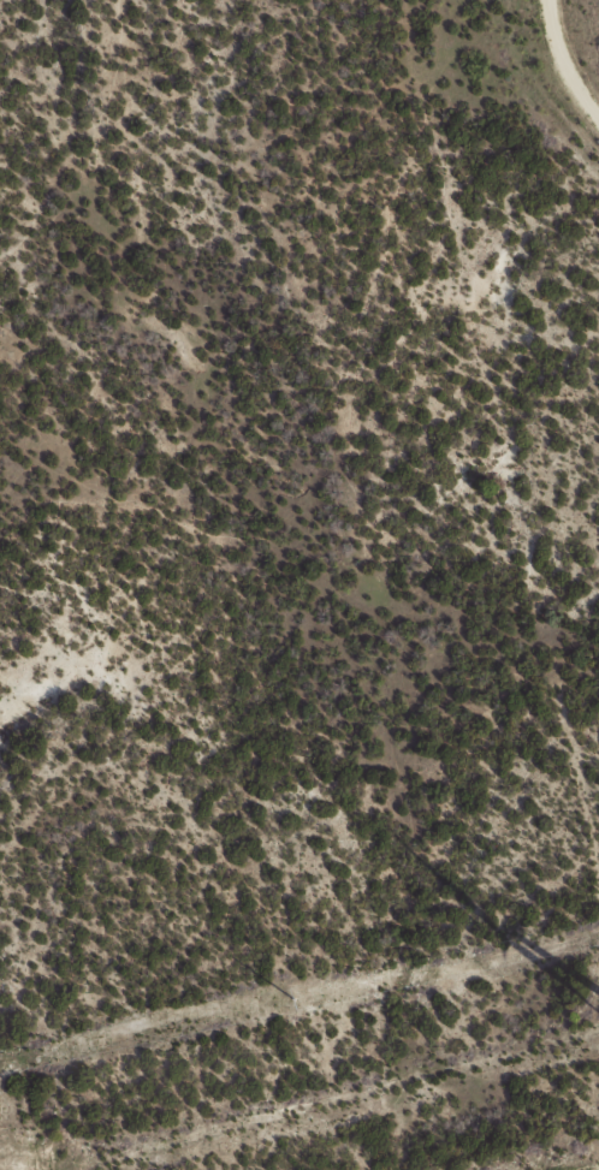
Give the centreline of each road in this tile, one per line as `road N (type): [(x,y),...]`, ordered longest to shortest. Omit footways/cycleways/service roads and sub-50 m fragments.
road 1 (residential): [(516,0),(527,67),(569,141),(598,170)]

